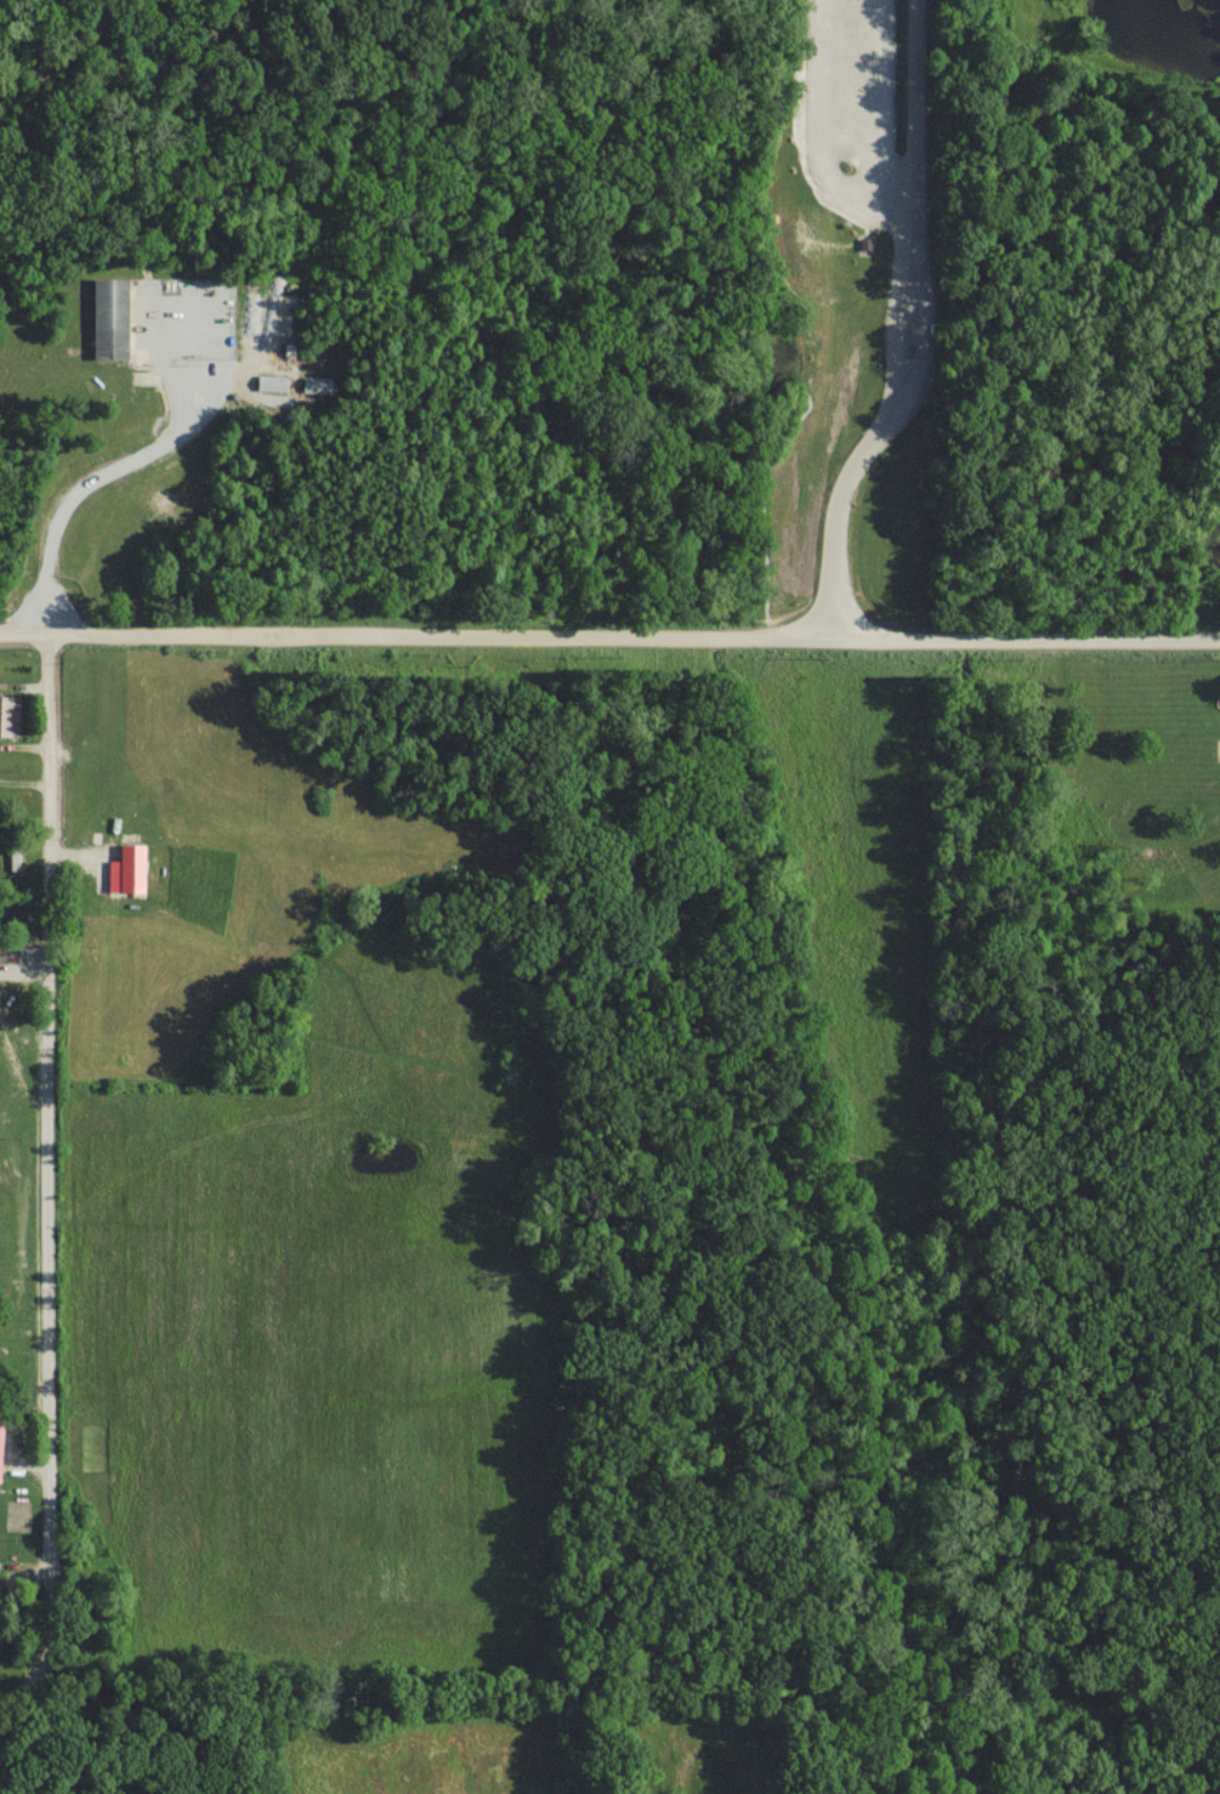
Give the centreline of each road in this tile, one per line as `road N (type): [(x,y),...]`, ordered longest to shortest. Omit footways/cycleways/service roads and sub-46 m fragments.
road 1 (residential): [(1219,635),(0,626)]
road 2 (residential): [(0,1697),(32,1651),(46,626)]

